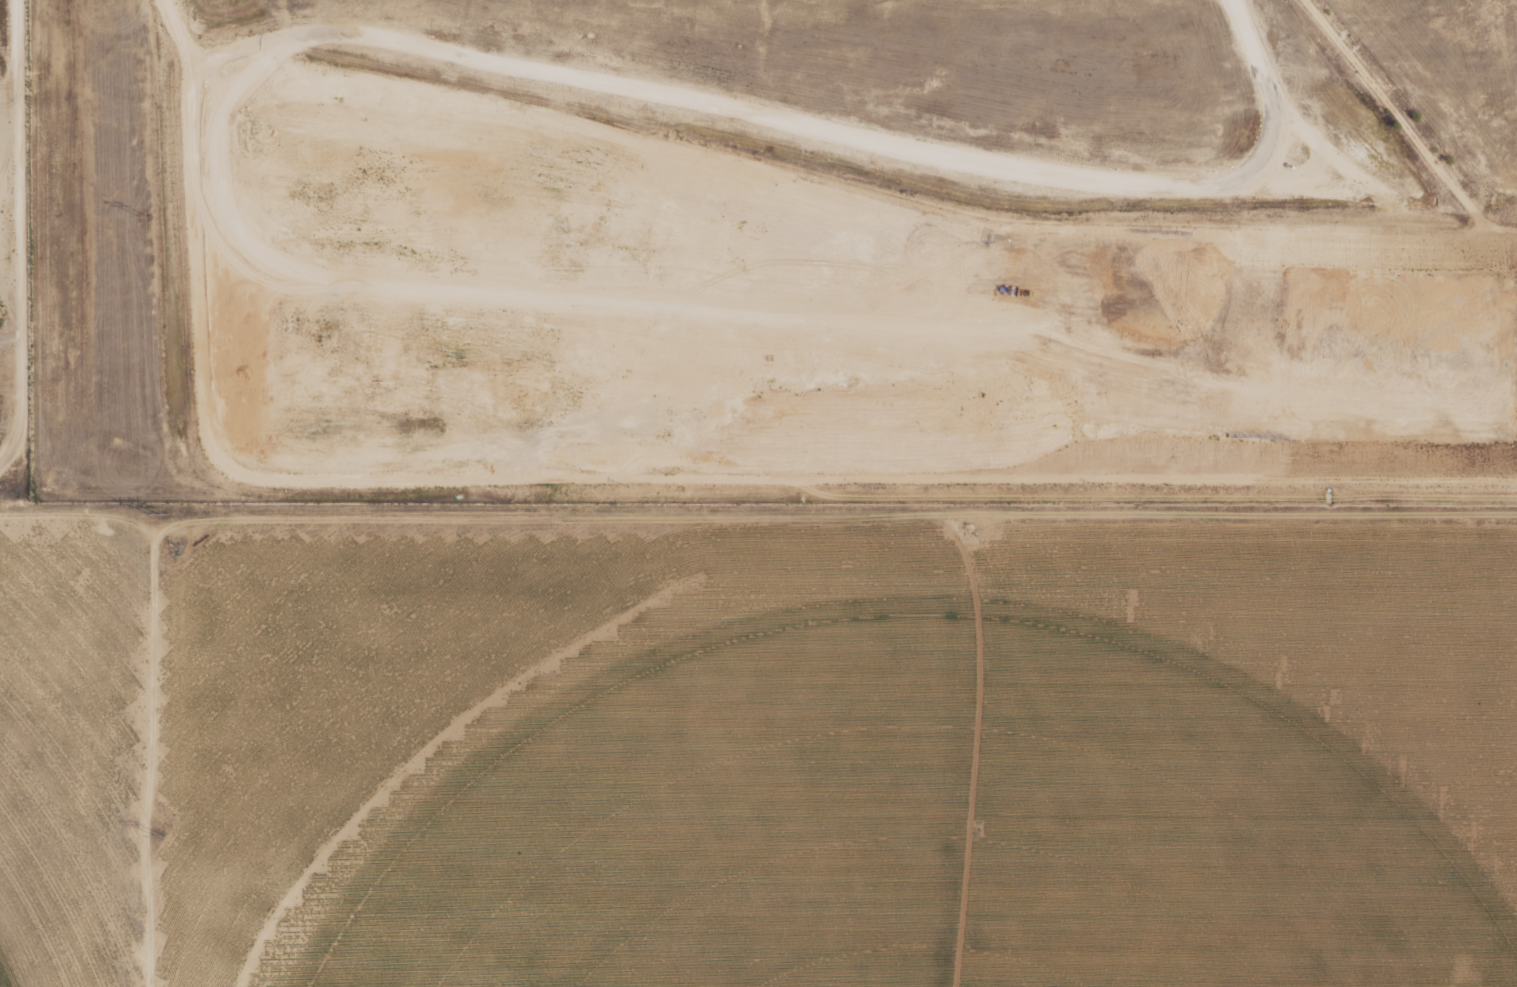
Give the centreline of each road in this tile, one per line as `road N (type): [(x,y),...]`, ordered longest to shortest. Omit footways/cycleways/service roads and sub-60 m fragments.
road 1 (residential): [(1516,476),(837,485),(253,475),(219,458),(204,425),(191,59)]
road 2 (residential): [(153,543),(179,523),(238,519),(1516,514)]
road 3 (residential): [(270,52),(350,79),(655,136),(678,152),(820,192),(1002,228),(1439,246),(1484,226)]
road 4 (residential): [(270,52),(230,98),(215,136),(226,223),(245,248),(275,263),(440,293),(975,332)]
road 5 (residential): [(0,516),(112,516),(132,520),(153,543),(149,986)]
road 6 (track): [(0,465),(17,450),(21,406),(13,0)]
road 7 (residential): [(1304,0),(1484,226),(1516,233)]

